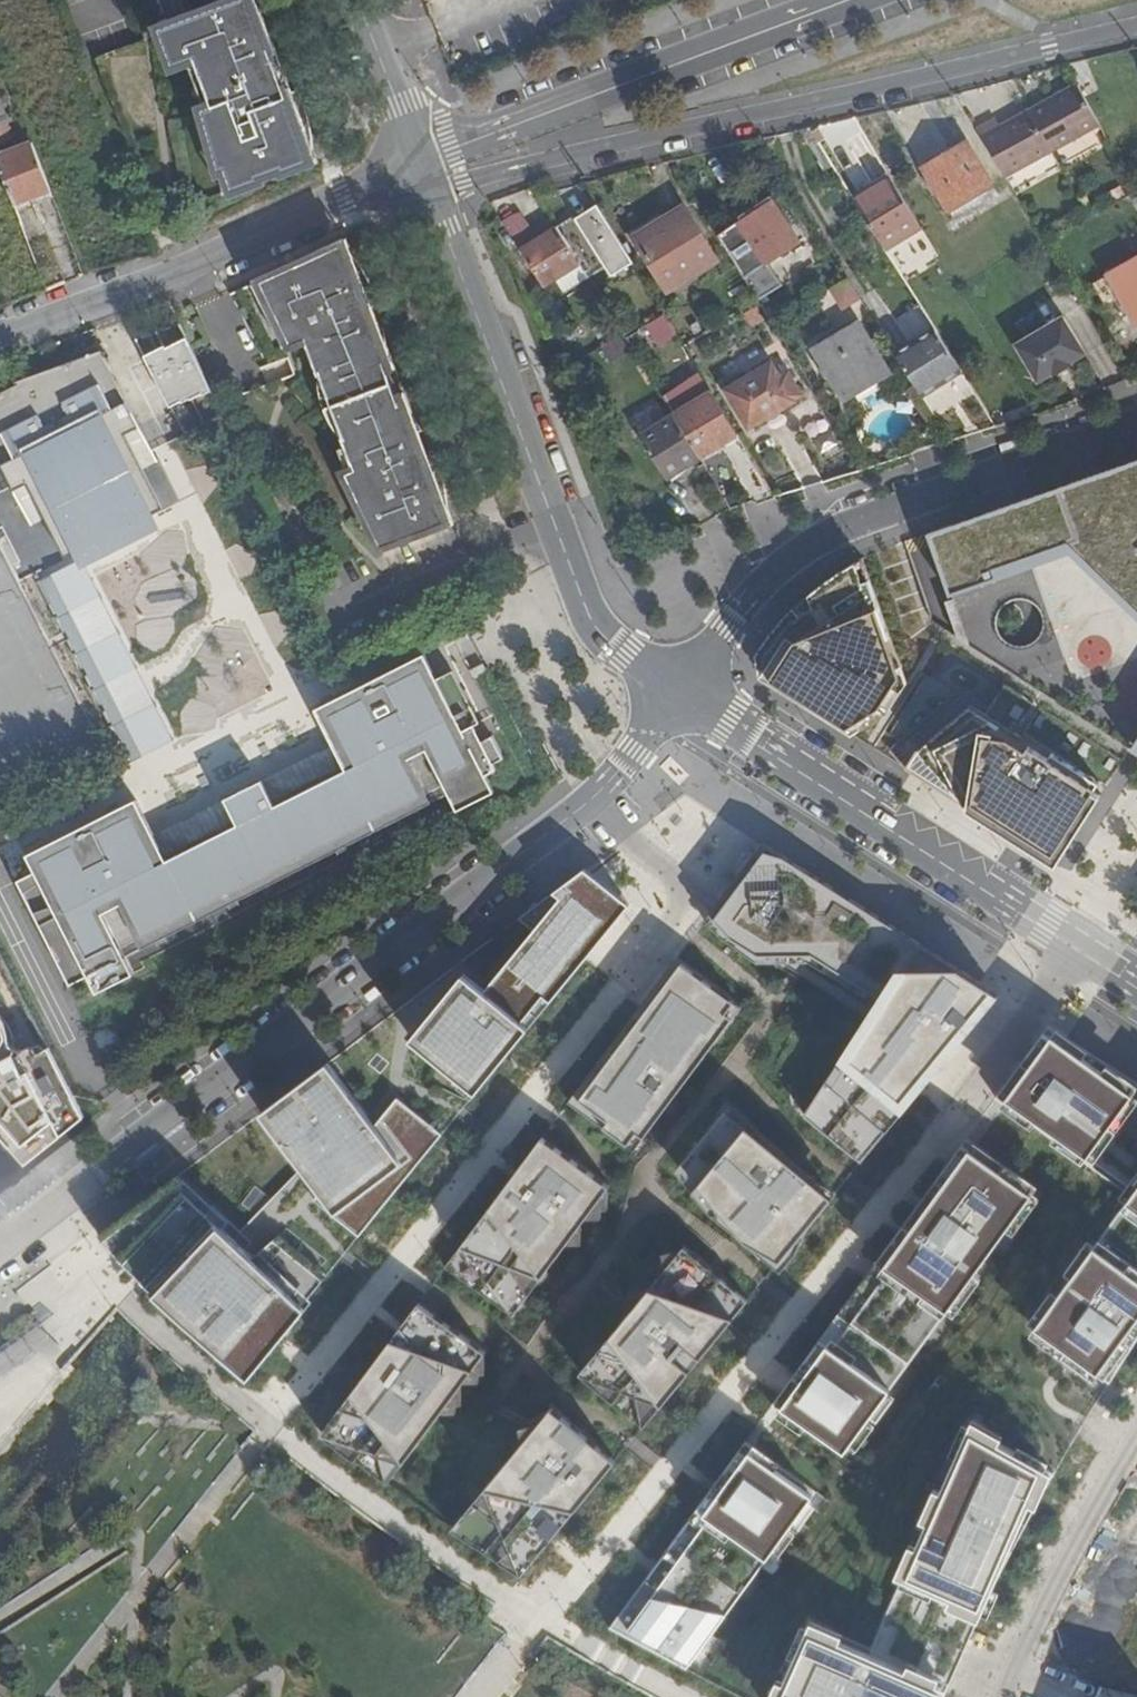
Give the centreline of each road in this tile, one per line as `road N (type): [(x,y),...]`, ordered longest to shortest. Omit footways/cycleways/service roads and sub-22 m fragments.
road 1 (residential): [(270,1429),(538,1619),(1077,945)]
road 2 (residential): [(584,806),(692,894),(669,945),(270,1429)]
road 3 (residential): [(1136,27),(594,149),(437,193)]
road 4 (unclassified): [(26,1222),(584,806)]
road 5 (unclassified): [(680,687),(610,643),(582,603),(437,193)]
road 6 (residential): [(680,687),(785,564),(855,523),(1136,424)]
road 7 (residential): [(1077,945),(680,687)]
road 8 (unclassified): [(862,0),(426,162)]
road 9 (residential): [(426,162),(0,343)]
road 10 (residential): [(270,1429),(26,1222)]
road 11 (residential): [(998,1696),(1136,1449)]
road 12 (unclassified): [(426,162),(366,0)]
road 13 (unclassified): [(584,806),(629,761),(680,687)]

